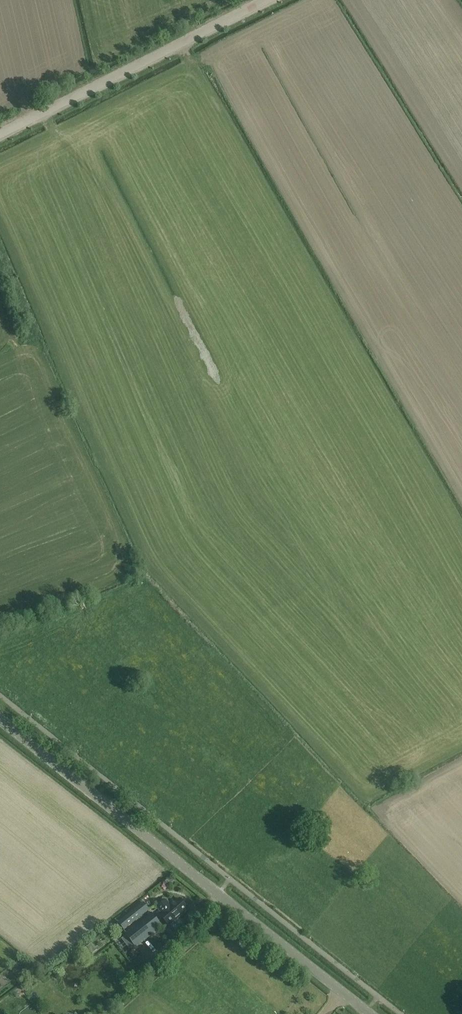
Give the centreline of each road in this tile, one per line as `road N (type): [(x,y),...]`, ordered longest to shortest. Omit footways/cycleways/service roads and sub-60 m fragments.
road 1 (tertiary): [(370,1013),(0,720)]
road 2 (unclassified): [(0,134),(266,0)]

